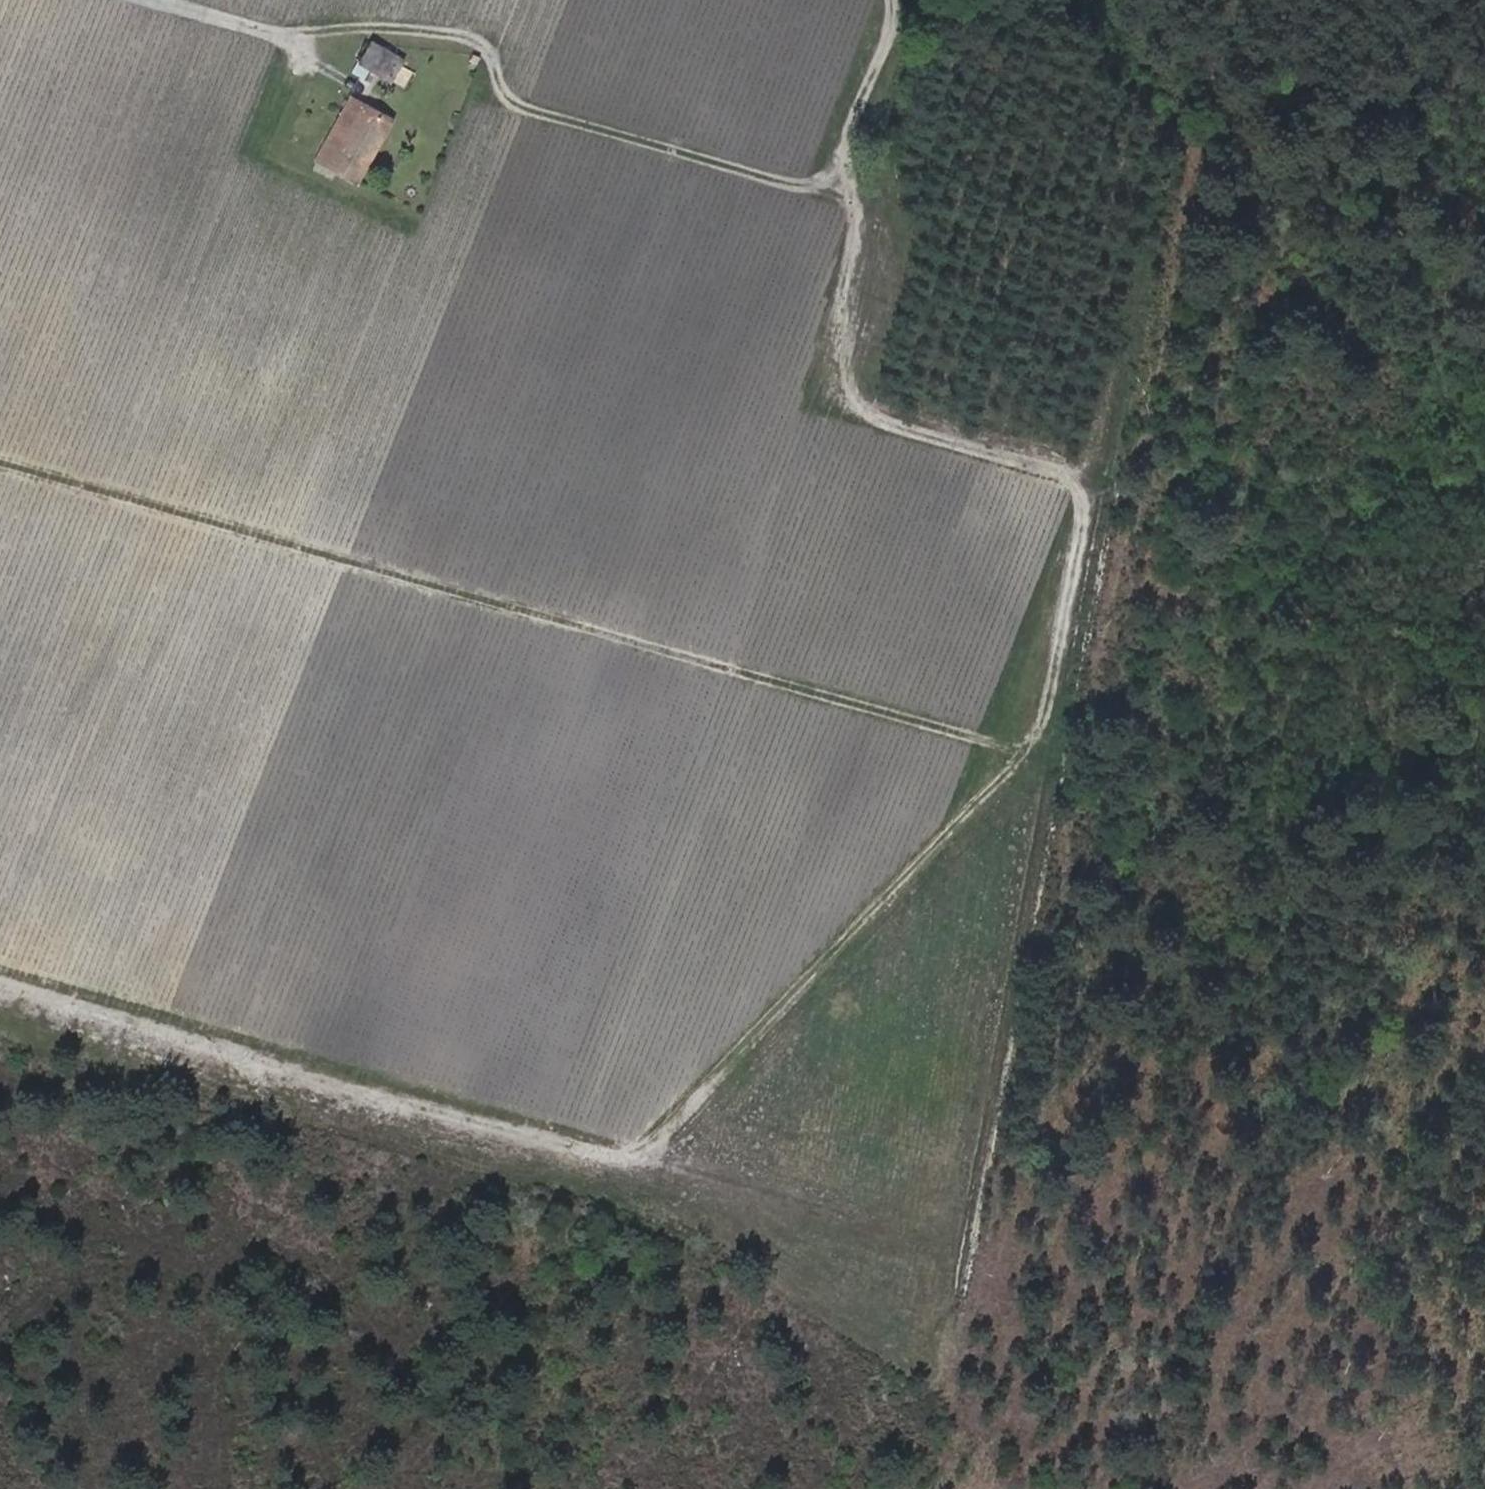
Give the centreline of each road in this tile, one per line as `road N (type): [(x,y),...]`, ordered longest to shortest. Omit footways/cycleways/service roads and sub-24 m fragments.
road 1 (track): [(0,983),(390,1098),(634,1158),(662,1139),(1029,749),(1046,721),(1093,479),(898,432),(859,408),(836,351),(856,234),(845,147),(881,56),(891,0)]
road 2 (track): [(845,155),(821,178),(782,182),(522,106),(502,92),(481,44),(455,33),(371,26),(277,37)]

